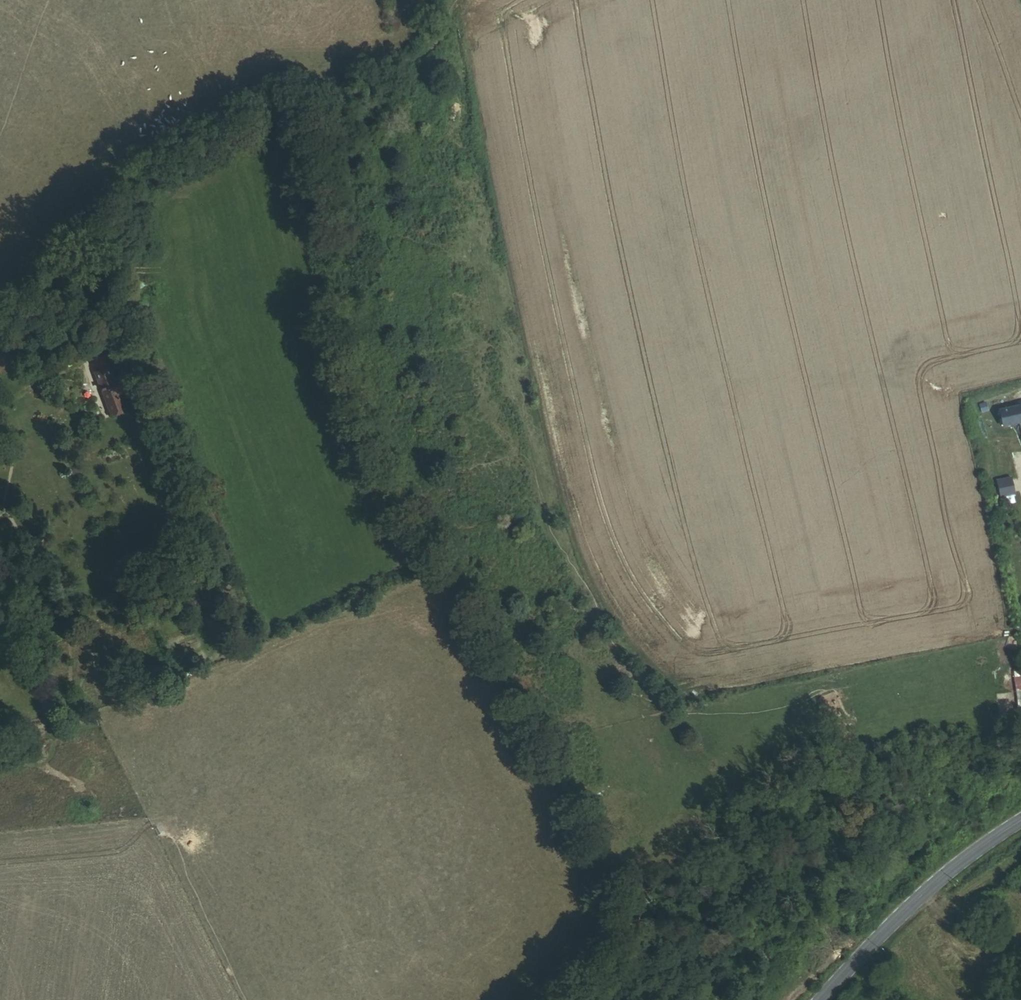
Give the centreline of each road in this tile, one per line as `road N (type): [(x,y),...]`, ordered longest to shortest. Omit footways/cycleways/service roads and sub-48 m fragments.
road 1 (secondary): [(820,999),(912,904),(1020,820)]
road 2 (track): [(127,821),(0,826)]

